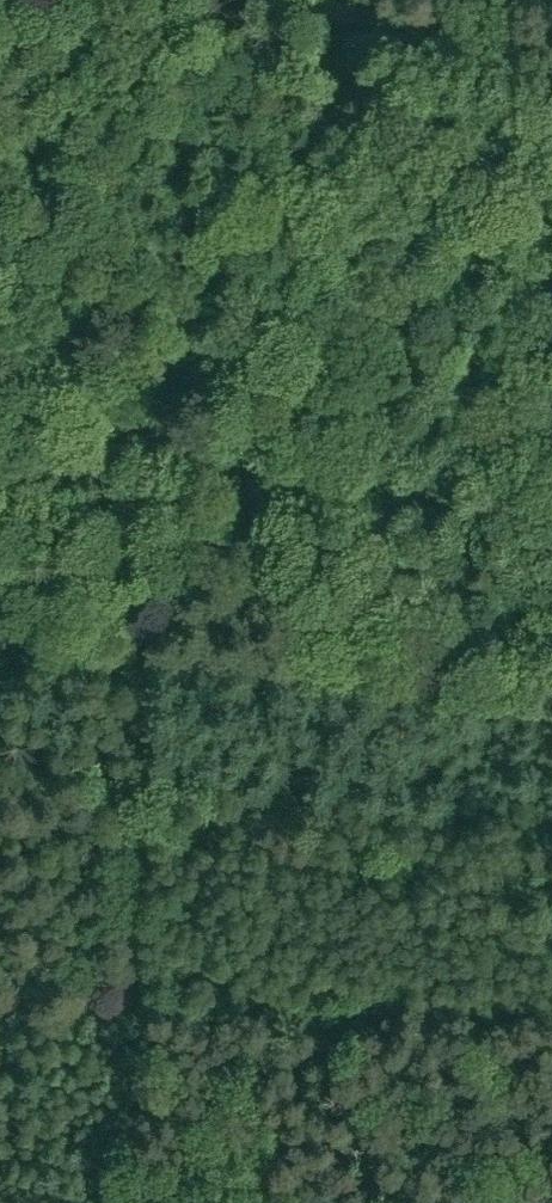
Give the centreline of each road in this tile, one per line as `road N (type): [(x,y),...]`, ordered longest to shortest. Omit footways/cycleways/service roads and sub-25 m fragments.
road 1 (unclassified): [(551,59),(315,0)]

